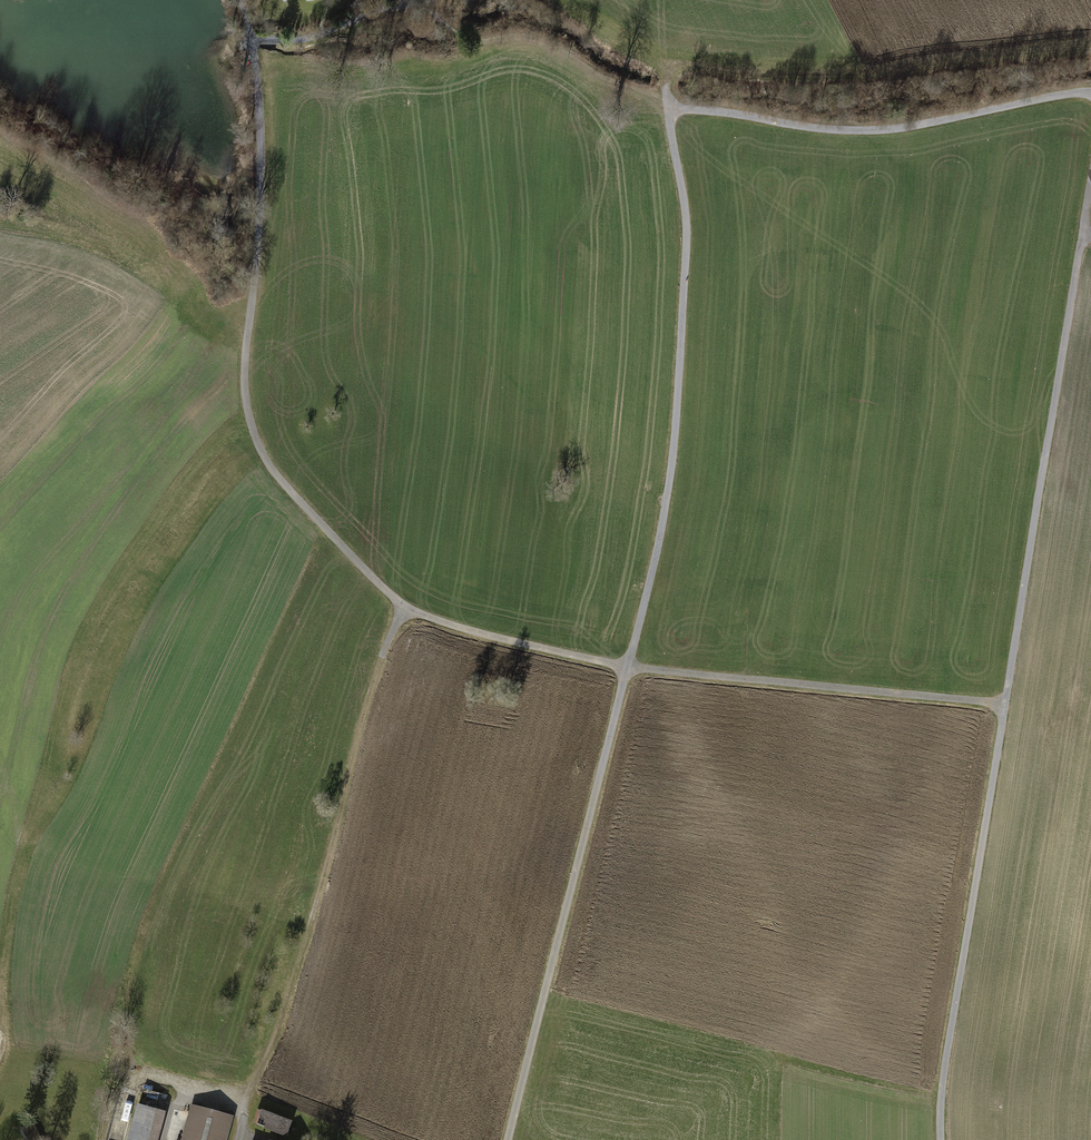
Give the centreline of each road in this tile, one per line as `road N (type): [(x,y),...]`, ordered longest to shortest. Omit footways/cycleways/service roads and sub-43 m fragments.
road 1 (track): [(1005,705),(628,668),(404,611),(277,476),(254,437),(243,381),(259,242),(252,40)]
road 2 (track): [(508,1139),(664,520),(686,245),(668,71)]
road 3 (track): [(1090,184),(941,1086),(940,1139)]
road 4 (track): [(404,611),(381,661),(310,931),(248,1098)]
road 5 (track): [(1090,93),(873,130),(668,107)]
road 6 (track): [(426,0),(303,40),(252,40)]
road 7 (track): [(20,837),(0,1000)]
road 8 (track): [(172,1139),(181,1104),(176,1086),(141,1079),(127,1093),(114,1139)]

